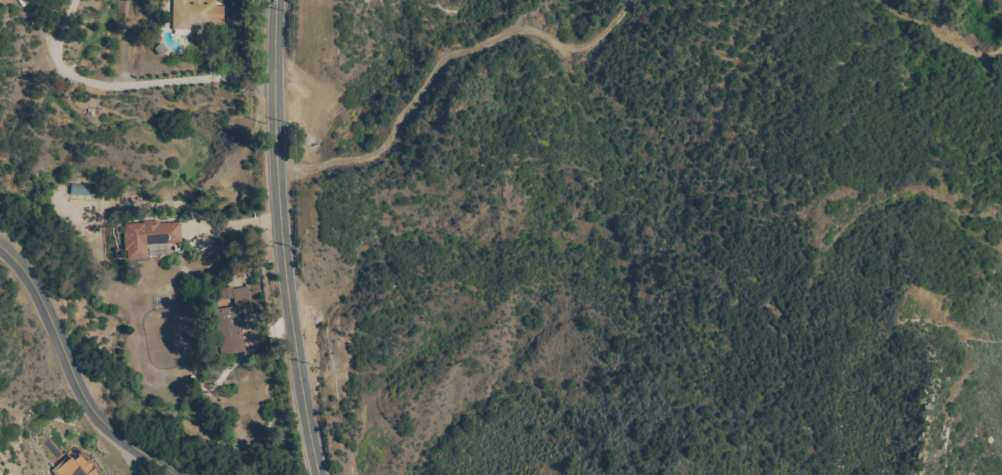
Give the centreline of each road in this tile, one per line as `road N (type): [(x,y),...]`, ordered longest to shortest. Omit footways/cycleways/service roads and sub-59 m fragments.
road 1 (secondary): [(318,474),(278,212),(276,0)]
road 2 (track): [(277,177),(377,156),(433,76),(456,57),(530,29),(573,56),(595,51),(633,0)]
road 3 (tertiary): [(177,474),(102,420),(46,300),(0,247)]
road 4 (track): [(885,0),(936,42),(1001,52)]

